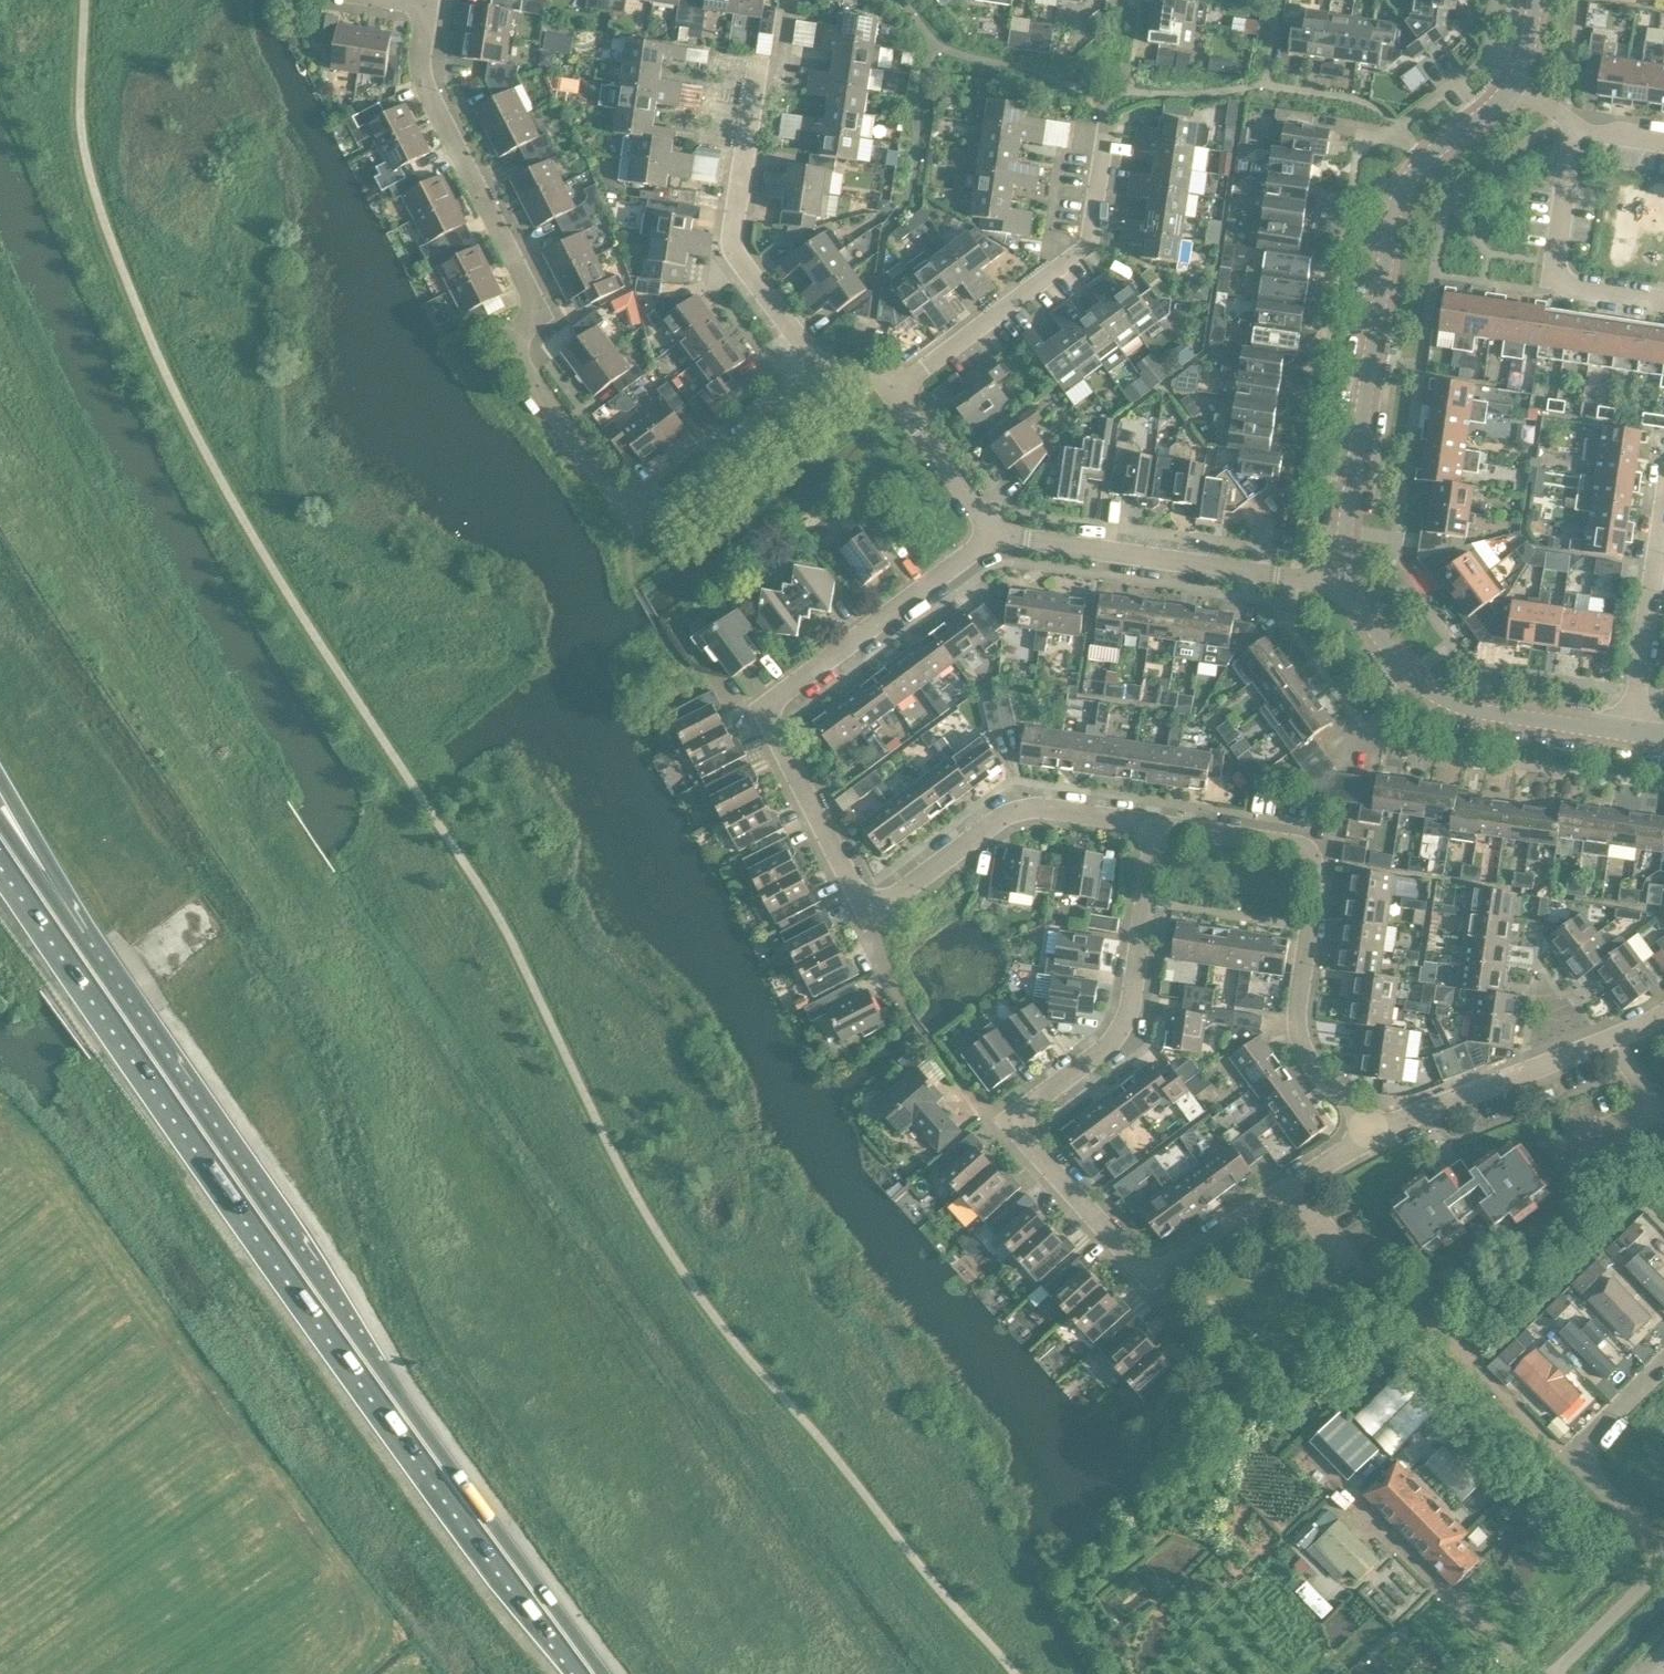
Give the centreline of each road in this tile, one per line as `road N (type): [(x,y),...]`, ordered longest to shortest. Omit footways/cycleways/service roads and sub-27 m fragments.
road 1 (trunk): [(0,853),(581,1673)]
road 2 (trunk): [(605,1673),(78,932)]
road 3 (residential): [(826,374),(637,525),(522,370),(519,338),(530,318),(530,289),(418,67),(424,15),(416,3),(398,0)]
road 4 (residential): [(1158,823),(1021,813),(868,918),(762,710),(994,533)]
road 5 (residential): [(1152,1276),(1011,1120),(1103,1050),(1124,1024),(1158,823)]
road 6 (tertiary): [(1343,572),(1395,205),(1423,162),(1514,82)]
road 7 (residential): [(1373,1132),(1304,1057),(1295,1030),(1317,869),(1312,853),(1158,823)]
road 8 (residential): [(826,374),(731,241),(758,82),(777,69),(791,0)]
road 9 (residential): [(893,392),(1089,246),(1102,119)]
road 10 (tertiary): [(1633,733),(1451,701),(1421,683),(1368,622),(1343,572)]
road 11 (residential): [(1343,572),(1297,576),(994,533)]
road 12 (residential): [(1373,1132),(1663,1014)]
road 13 (residential): [(1152,1276),(1373,1132)]
road 14 (residential): [(1663,299),(1572,286),(1560,276),(1557,250),(1576,130)]
road 15 (residential): [(1633,733),(1663,511)]
road 16 (residential): [(994,533),(893,392)]
road 17 (trunk): [(78,932),(0,781)]
road 18 (unclassified): [(1554,1673),(1663,1565)]
road 19 (trunk): [(78,932),(0,818)]

